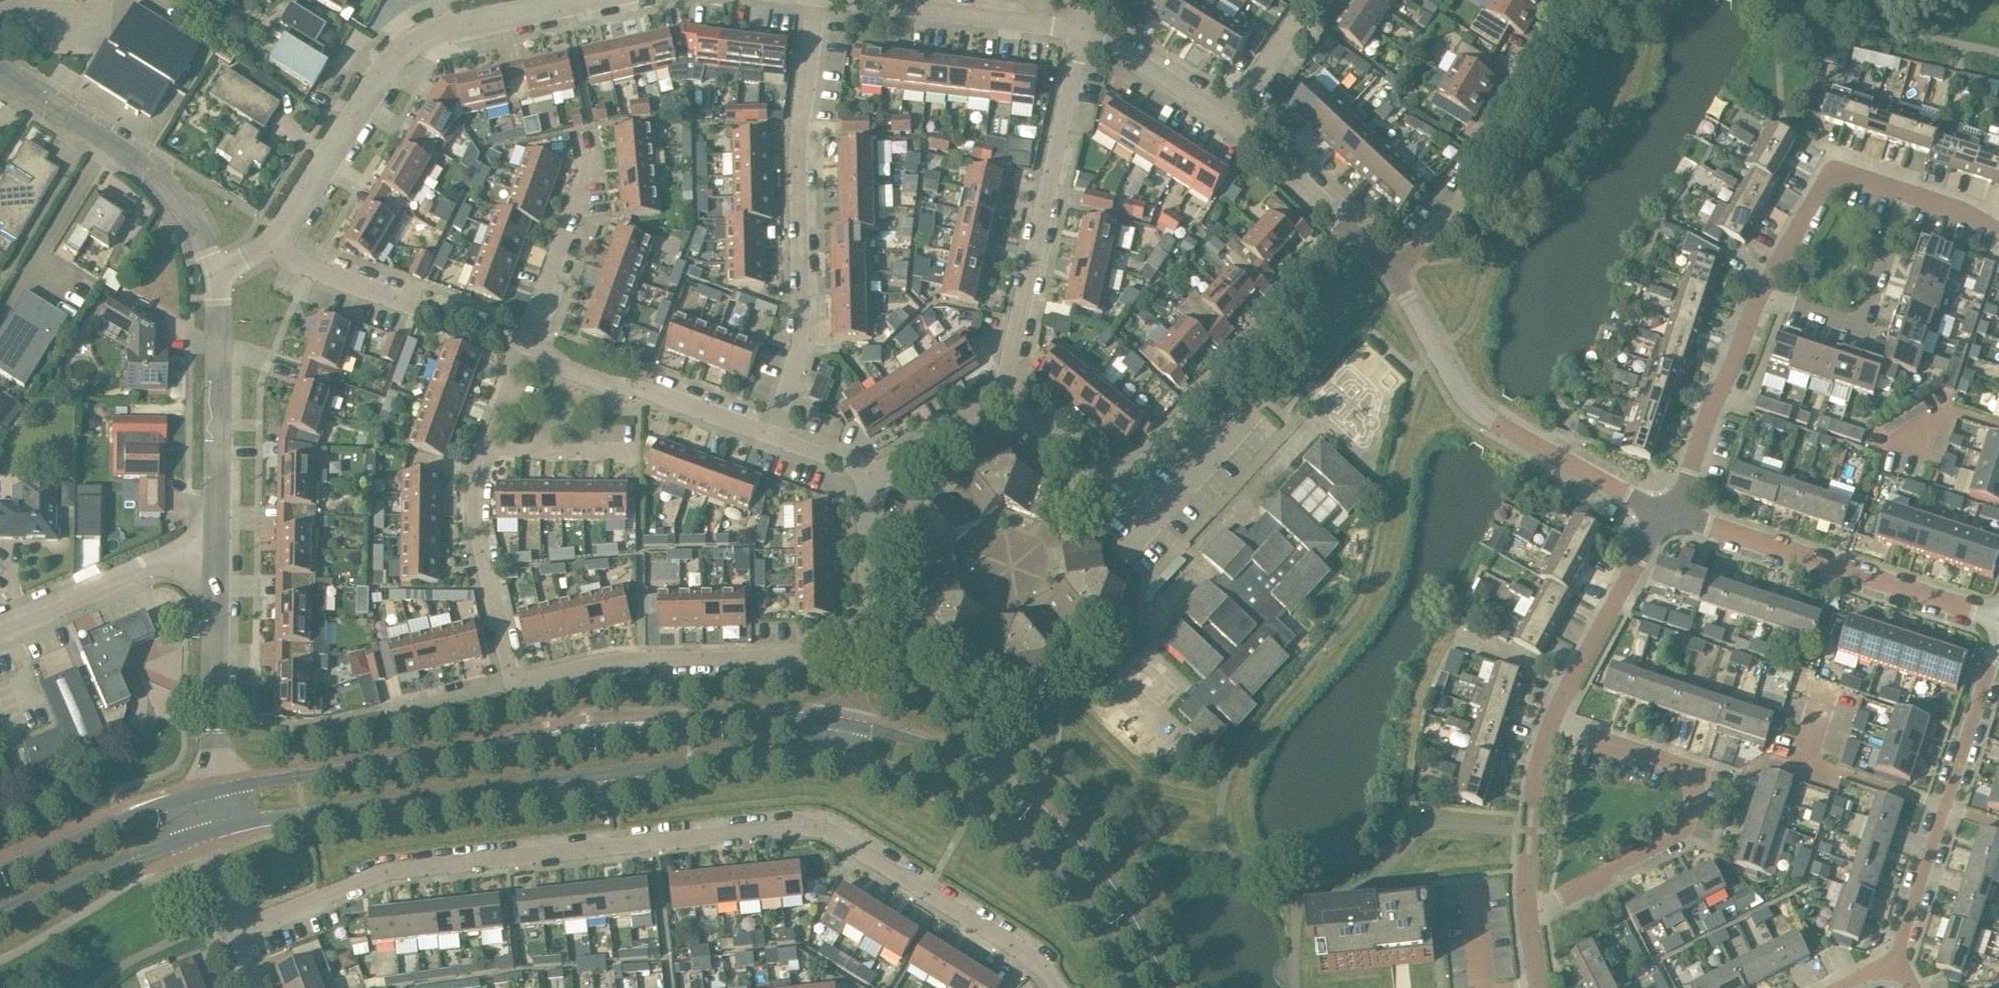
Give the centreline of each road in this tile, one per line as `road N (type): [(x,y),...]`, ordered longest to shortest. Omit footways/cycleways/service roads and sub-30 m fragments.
road 1 (residential): [(1058,987),(1036,961),(834,833),(800,826),(386,870),(226,933)]
road 2 (tertiary): [(198,835),(750,755),(839,759)]
road 3 (tertiary): [(844,724),(747,718),(207,792)]
road 4 (residential): [(1356,234),(1124,479),(1104,478),(1003,395)]
road 5 (residential): [(772,439),(807,320),(804,161),(815,0)]
road 6 (tertiary): [(1164,987),(1096,869),(1025,798),(952,756),(844,724)]
road 7 (residential): [(560,3),(408,45),(355,111),(277,248)]
road 8 (tertiary): [(839,759),(917,780),(1024,843),(1093,916),(1135,987)]
road 9 (residential): [(1554,725),(1693,772),(1697,800),(1685,829),(1651,852),(1529,907)]
road 10 (residential): [(1003,395),(1080,29)]
road 11 (residential): [(1665,513),(1499,424),(1463,389),(1390,275)]
road 12 (residential): [(514,680),(621,659),(787,657),(834,634),(870,634)]
road 13 (residential): [(1678,514),(1968,608),(1998,630)]
road 14 (residential): [(1390,275),(1477,184),(1586,0)]
road 15 (residential): [(1998,646),(1899,970)]
road 16 (residential): [(0,67),(159,186),(181,213),(212,279)]
road 17 (residential): [(772,439),(518,358)]
road 18 (residential): [(212,279),(218,545)]
road 19 (residential): [(518,358),(277,248)]
road 20 (residential): [(218,545),(207,792)]
road 21 (residential): [(1762,297),(1853,323),(1870,315),(1911,191)]
road 22 (residential): [(1554,725),(1665,513)]
road 23 (residential): [(218,545),(167,557),(0,630)]
road 24 (residential): [(1678,514),(1713,405),(1762,297)]
road 25 (residential): [(514,680),(479,541),(476,458)]
road 26 (residential): [(518,358),(594,146)]
road 27 (residential): [(1762,297),(1825,180),(1841,170),(1911,191)]
road 28 (tertiary): [(207,792),(0,871)]
road 29 (tertiary): [(0,912),(198,835)]
road 30 (residential): [(1080,29),(879,2)]
road 31 (residential): [(1231,118),(1080,29)]
road 32 (residential): [(1356,234),(1231,118)]
road 33 (residential): [(476,458),(639,452)]
road 34 (residential): [(870,634),(872,477)]
road 35 (residential): [(872,477),(1003,395)]
road 36 (residential): [(1309,0),(1231,118)]
road 37 (residential): [(385,708),(514,680)]
road 38 (residential): [(1534,815),(1410,805)]

